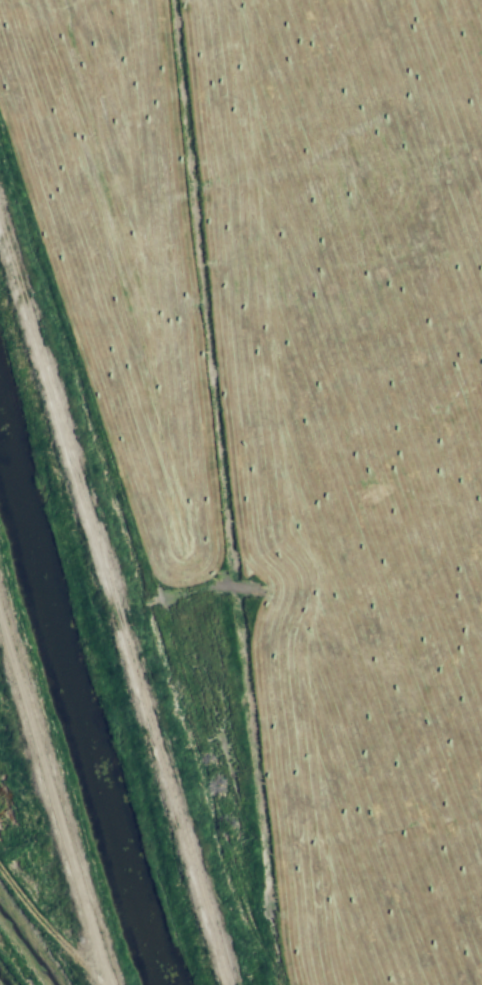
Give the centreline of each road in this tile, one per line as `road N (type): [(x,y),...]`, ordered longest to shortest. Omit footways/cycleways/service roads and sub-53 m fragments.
road 1 (track): [(0,633),(106,984)]

